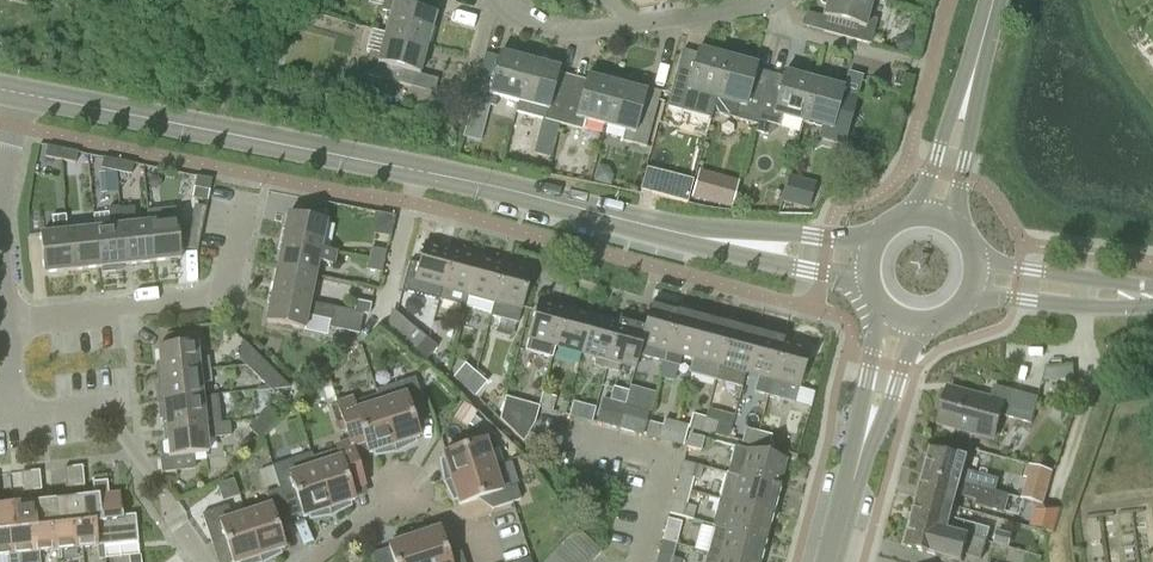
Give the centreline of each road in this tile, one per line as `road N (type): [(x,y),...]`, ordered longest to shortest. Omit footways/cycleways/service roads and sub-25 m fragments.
road 1 (tertiary): [(872,264),(694,237),(419,169),(21,93)]
road 2 (residential): [(13,330),(223,300),(248,197)]
road 3 (tertiary): [(835,561),(905,314)]
road 4 (residential): [(641,561),(666,459),(552,422)]
road 5 (tertiary): [(934,217),(992,0)]
road 6 (residential): [(313,561),(411,492),(465,521),(475,551)]
road 7 (residential): [(188,561),(63,404)]
road 8 (residential): [(973,276),(1152,297)]
road 9 (residential): [(646,32),(744,15),(777,0)]

